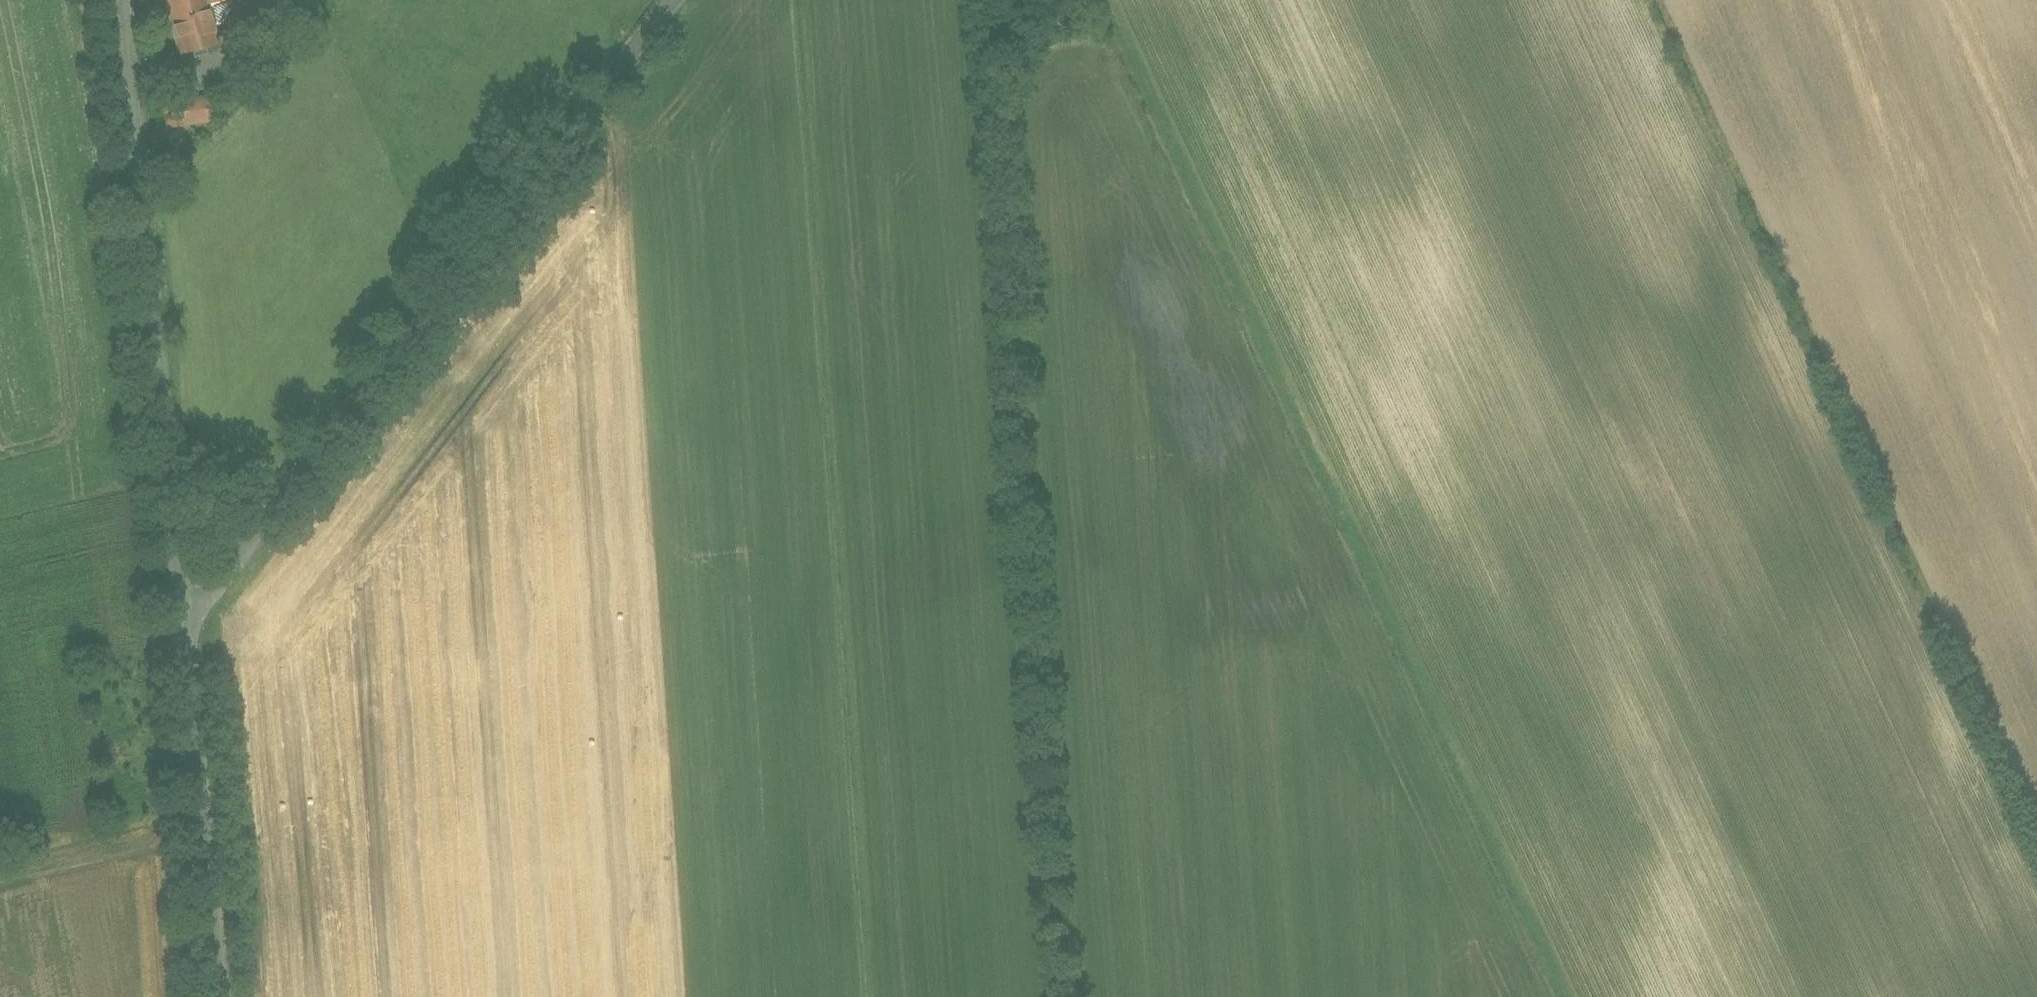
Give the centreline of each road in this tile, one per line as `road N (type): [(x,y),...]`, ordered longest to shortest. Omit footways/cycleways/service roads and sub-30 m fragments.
road 1 (unclassified): [(184,618),(673,0)]
road 2 (residential): [(184,618),(124,0)]
road 3 (residential): [(220,996),(184,618)]

